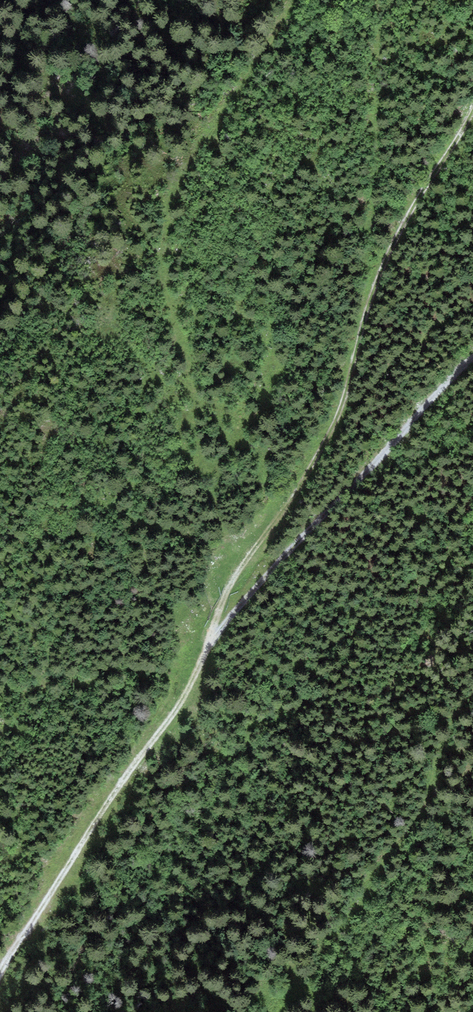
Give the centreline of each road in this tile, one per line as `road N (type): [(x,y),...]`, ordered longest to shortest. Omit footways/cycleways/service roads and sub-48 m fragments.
road 1 (track): [(0,972),(186,694),(207,645),(472,358)]
road 2 (track): [(472,112),(379,274),(326,441),(237,573),(207,645)]

